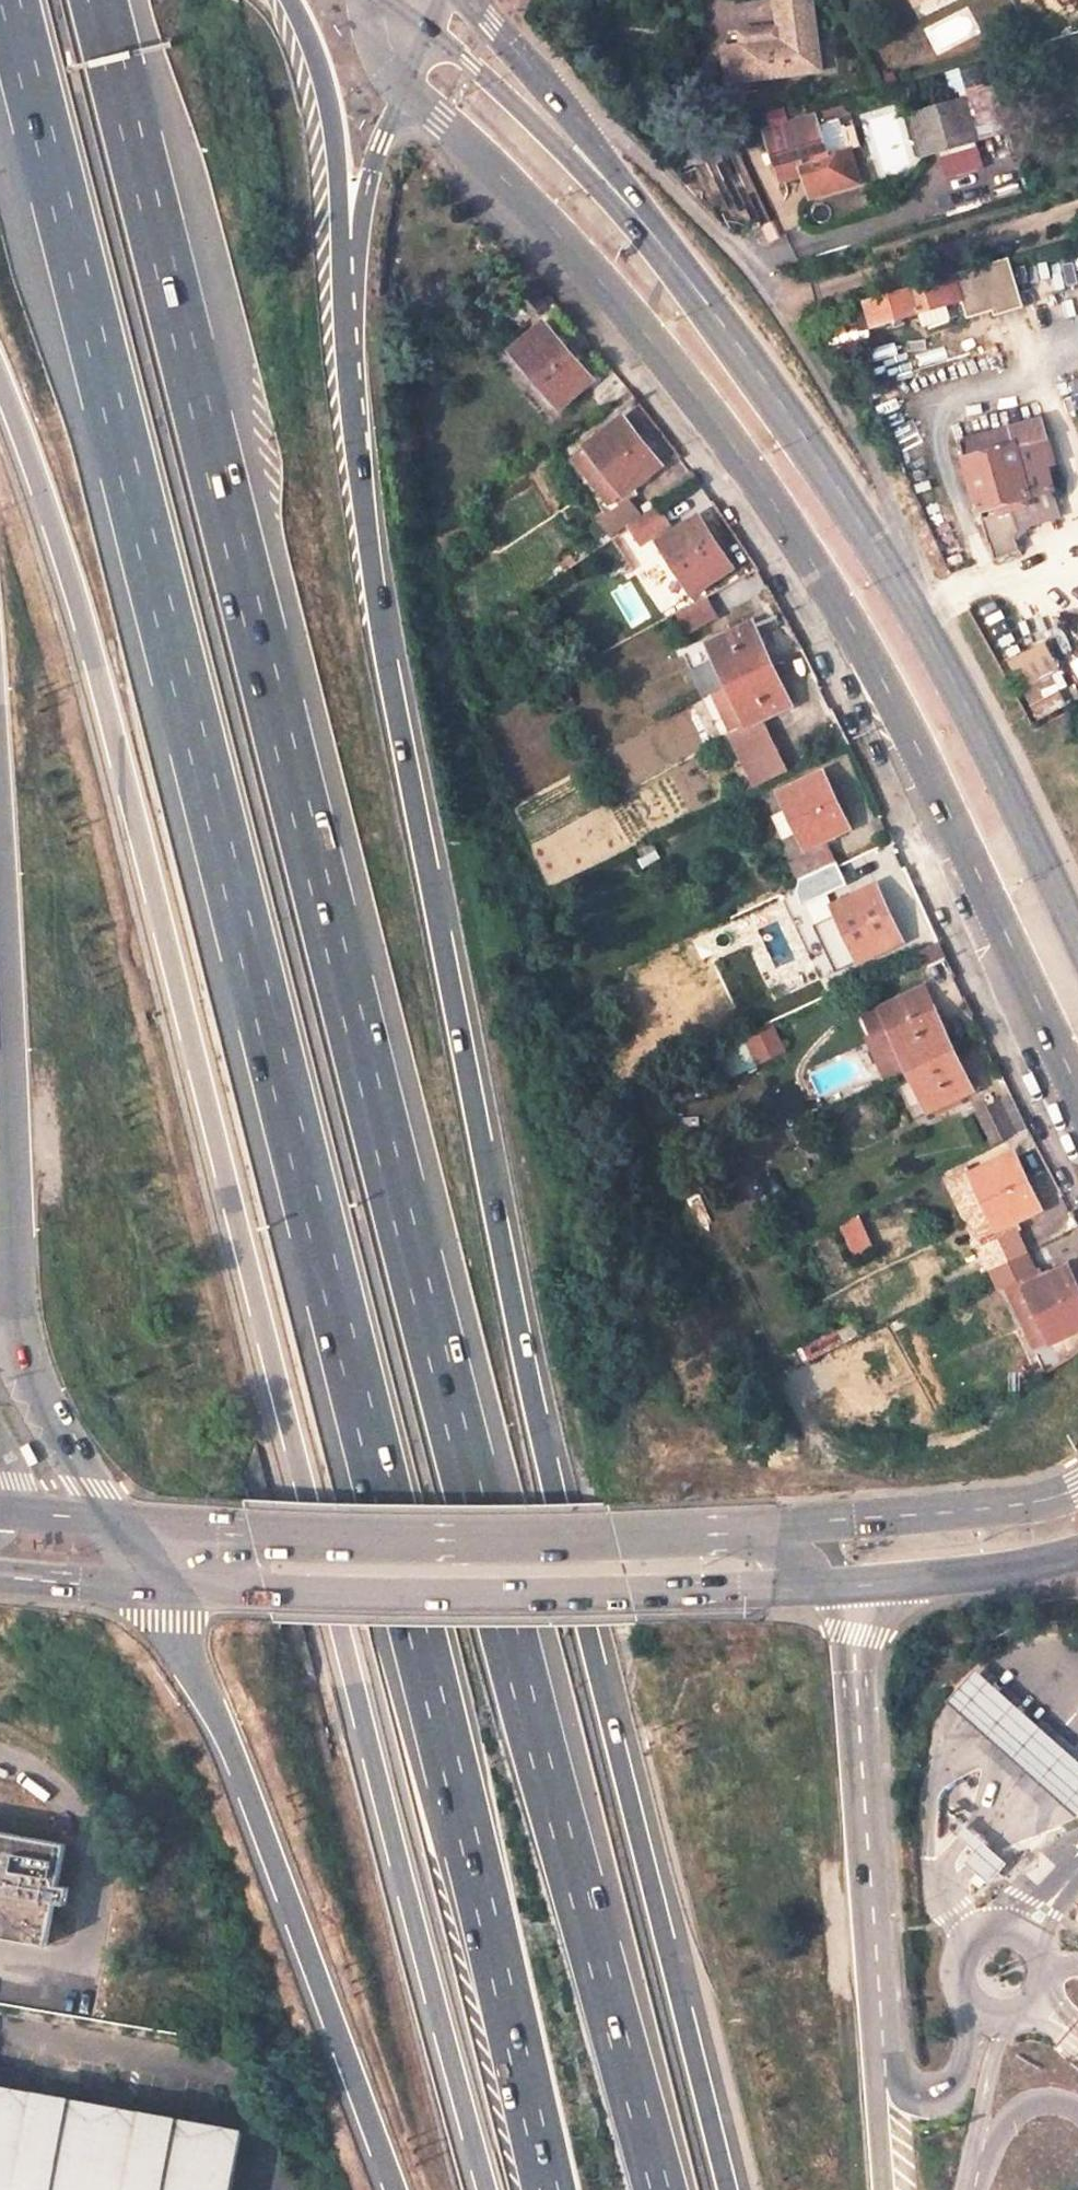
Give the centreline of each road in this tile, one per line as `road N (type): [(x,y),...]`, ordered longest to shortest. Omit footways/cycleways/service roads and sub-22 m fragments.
road 1 (trunk): [(727,2189),(587,1633),(486,1170),(405,757),(349,332)]
road 2 (trunk): [(0,375),(98,673),(487,2189)]
road 3 (motorway): [(11,0),(439,1701)]
road 4 (motorway): [(524,1672),(99,0)]
road 5 (primary): [(402,92),(478,161),(682,392),(814,576),(1077,1107)]
road 6 (primary): [(157,1590),(632,1596),(854,1585)]
road 7 (primary): [(1077,945),(872,543),(736,346)]
road 8 (primary): [(791,1527),(439,1540),(114,1525)]
road 9 (trunk): [(157,1590),(241,1775),(391,2189)]
road 10 (trunk): [(890,2189),(855,1716),(854,1585)]
road 11 (trunk): [(660,2189),(524,1672)]
road 12 (primary): [(0,808),(13,1325)]
road 13 (trunk): [(439,1701),(551,2189)]
road 14 (primary): [(736,346),(566,151),(425,21)]
road 15 (primary): [(736,346),(675,243),(594,131),(471,0)]
road 16 (primary): [(349,332),(331,103),(292,0)]
road 17 (primary): [(1077,1491),(982,1514),(791,1527)]
road 18 (trunk): [(349,332),(374,171),(402,92)]
road 19 (primary): [(854,1585),(1008,1570),(1077,1552)]
road 20 (primary): [(13,1325),(48,1417),(114,1525)]
road 21 (tertiary): [(0,1576),(157,1590)]

